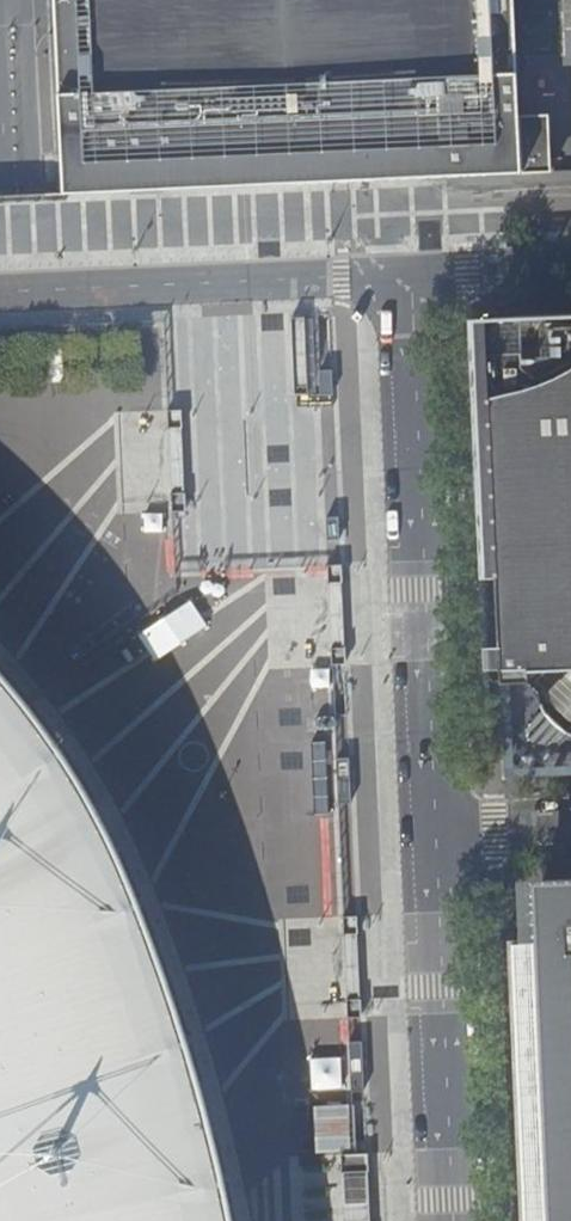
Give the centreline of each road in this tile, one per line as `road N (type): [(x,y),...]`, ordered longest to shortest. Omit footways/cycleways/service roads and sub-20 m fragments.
road 1 (residential): [(409,271),(439,839)]
road 2 (residential): [(0,290),(409,271)]
road 3 (residential): [(439,839),(456,1220)]
road 4 (residential): [(409,271),(570,264)]
road 5 (residential): [(439,839),(570,835)]

